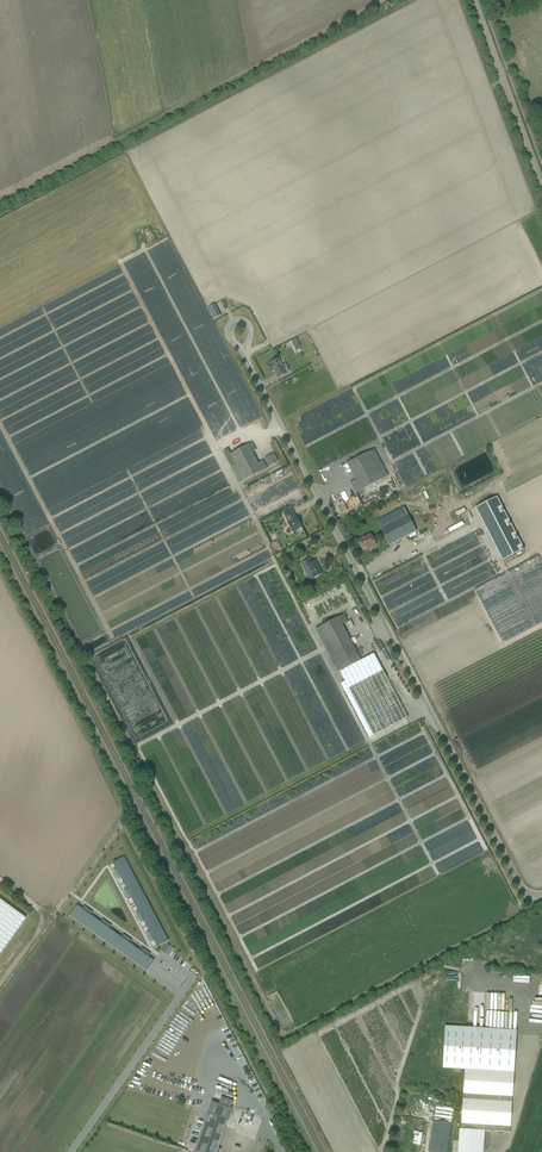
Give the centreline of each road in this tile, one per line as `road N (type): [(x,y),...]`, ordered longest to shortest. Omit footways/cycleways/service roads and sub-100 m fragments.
road 1 (unclassified): [(541,894),(530,898),(521,889),(243,351)]
road 2 (track): [(541,185),(475,0)]
road 3 (track): [(126,816),(44,920)]

